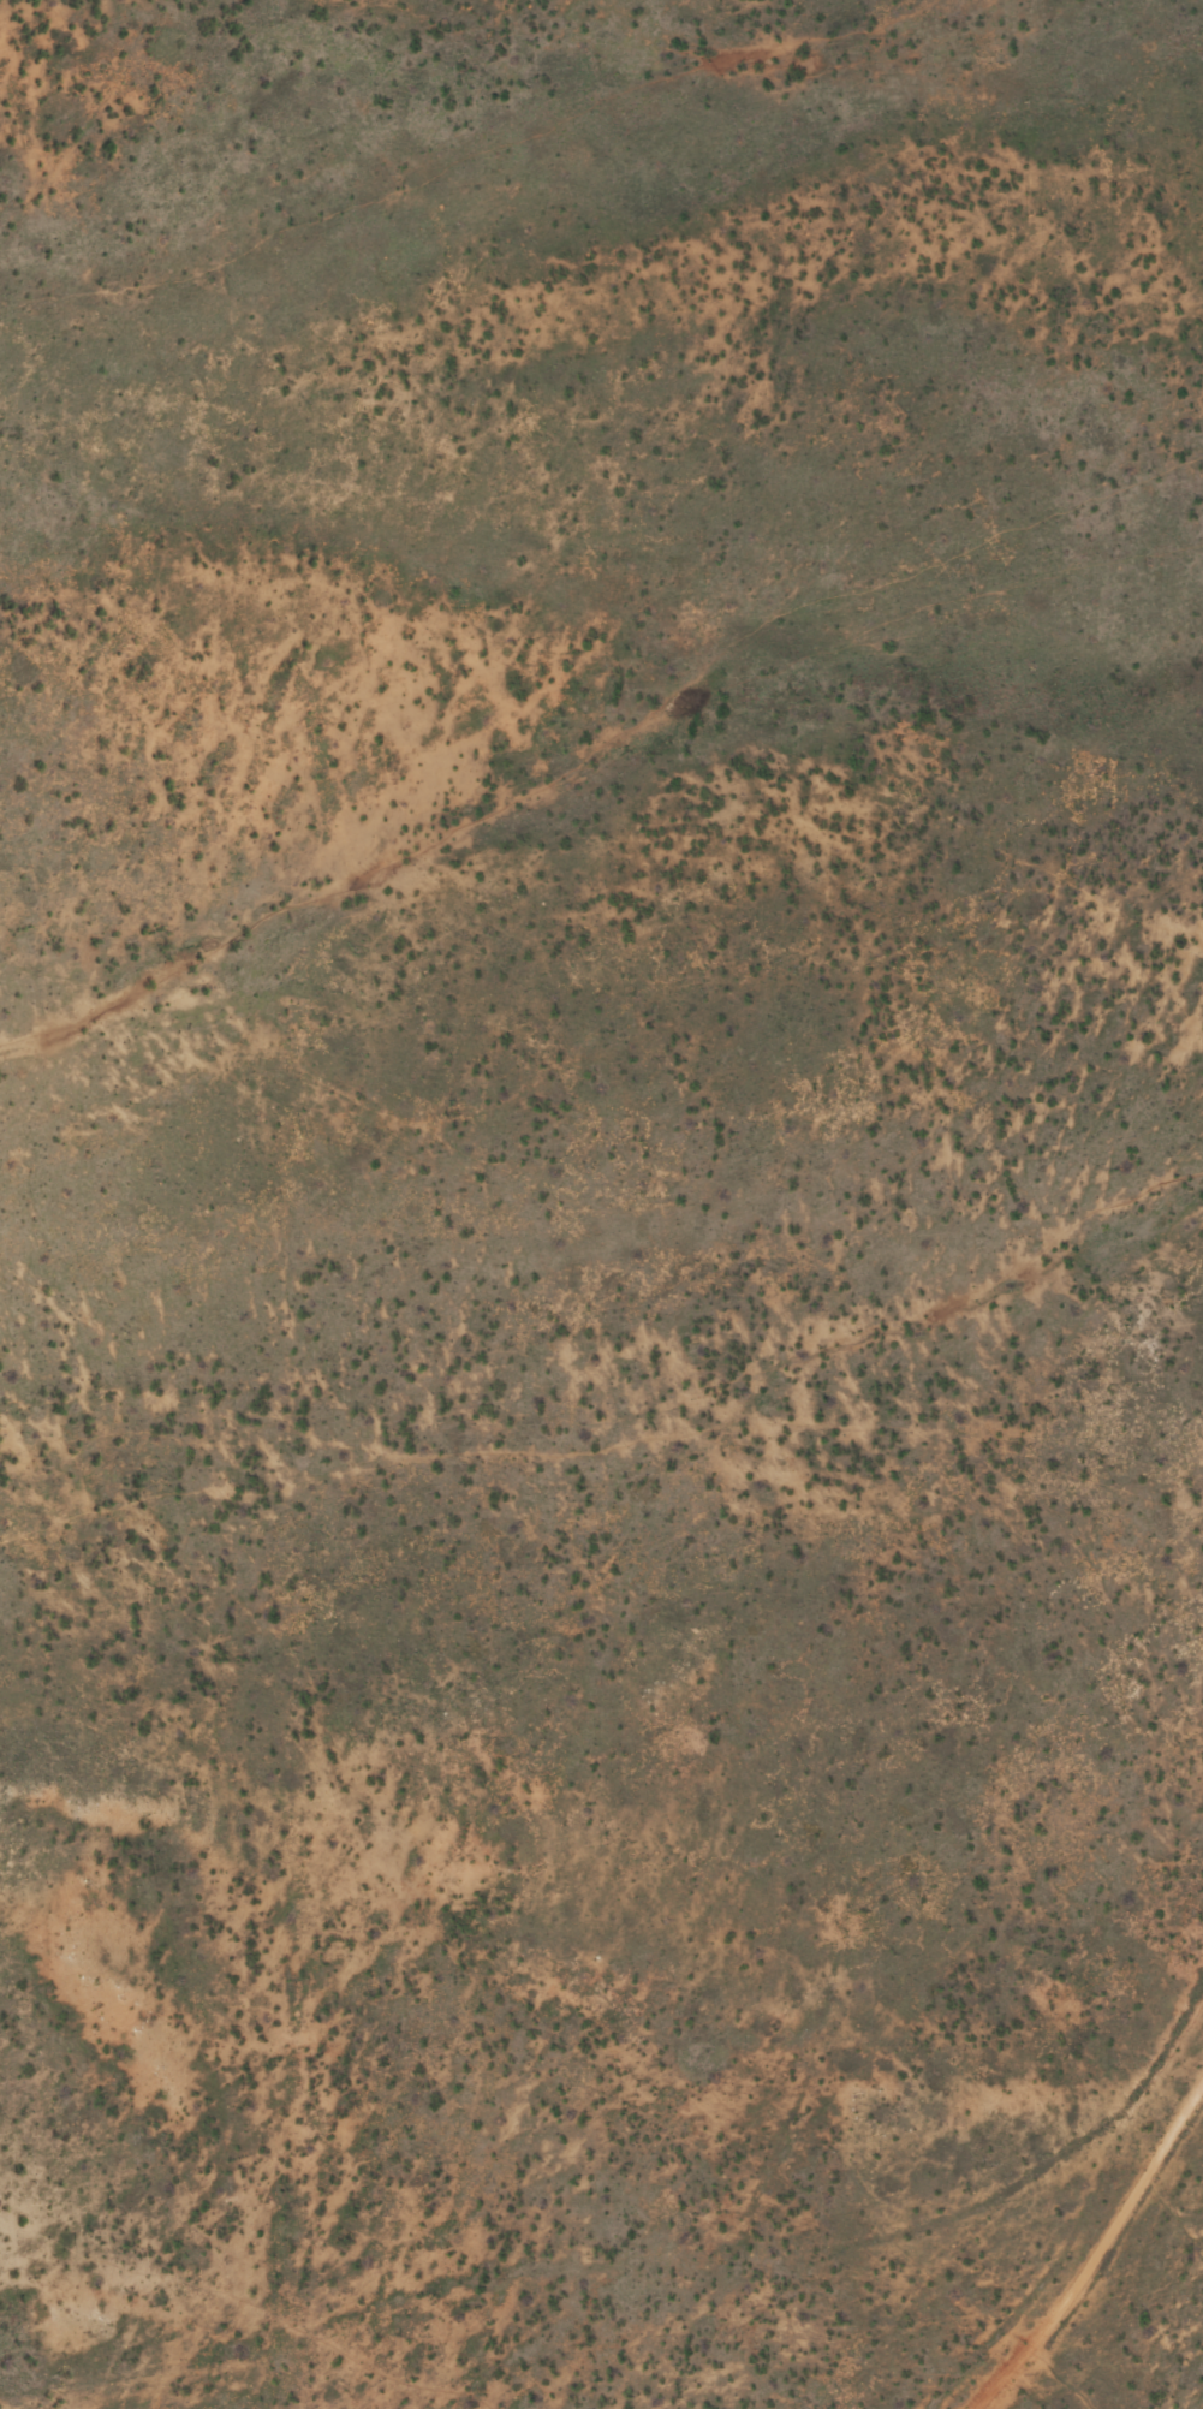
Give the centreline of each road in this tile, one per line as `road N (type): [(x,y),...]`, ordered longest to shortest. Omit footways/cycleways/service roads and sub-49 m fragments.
road 1 (residential): [(1026,2408),(1098,2330),(1202,2140)]

